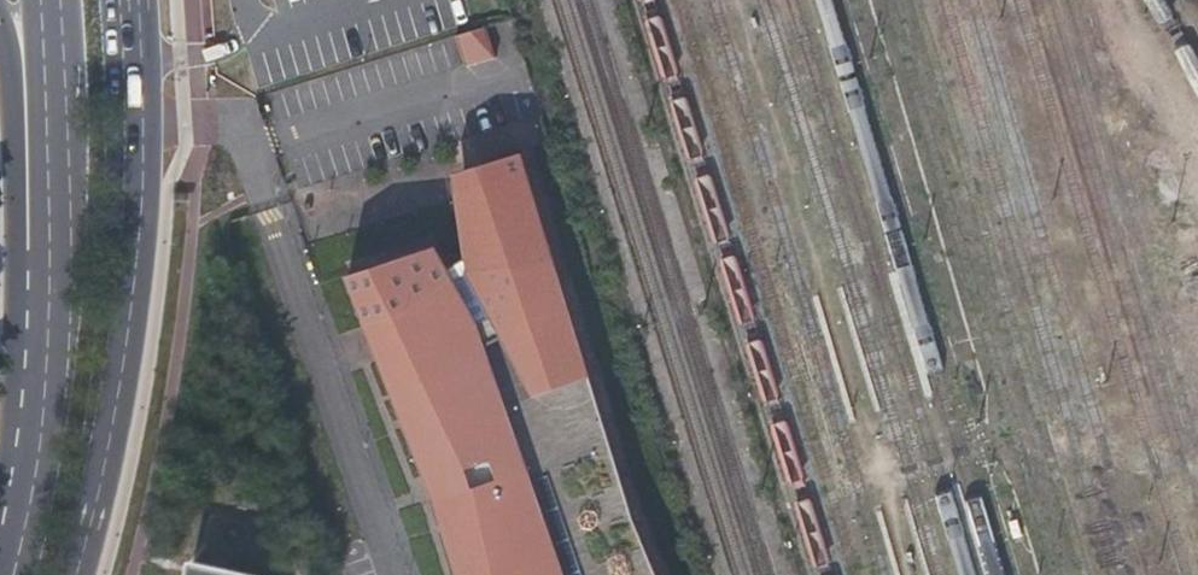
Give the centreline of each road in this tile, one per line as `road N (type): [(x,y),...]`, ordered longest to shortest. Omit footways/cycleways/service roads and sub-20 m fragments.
road 1 (primary): [(80,574),(124,357),(135,237),(141,112),(132,0)]
road 2 (primary): [(51,0),(54,111),(41,290)]
road 3 (primary): [(41,290),(29,437),(0,568)]
road 4 (motorway): [(0,60),(10,102),(18,244),(41,290)]

